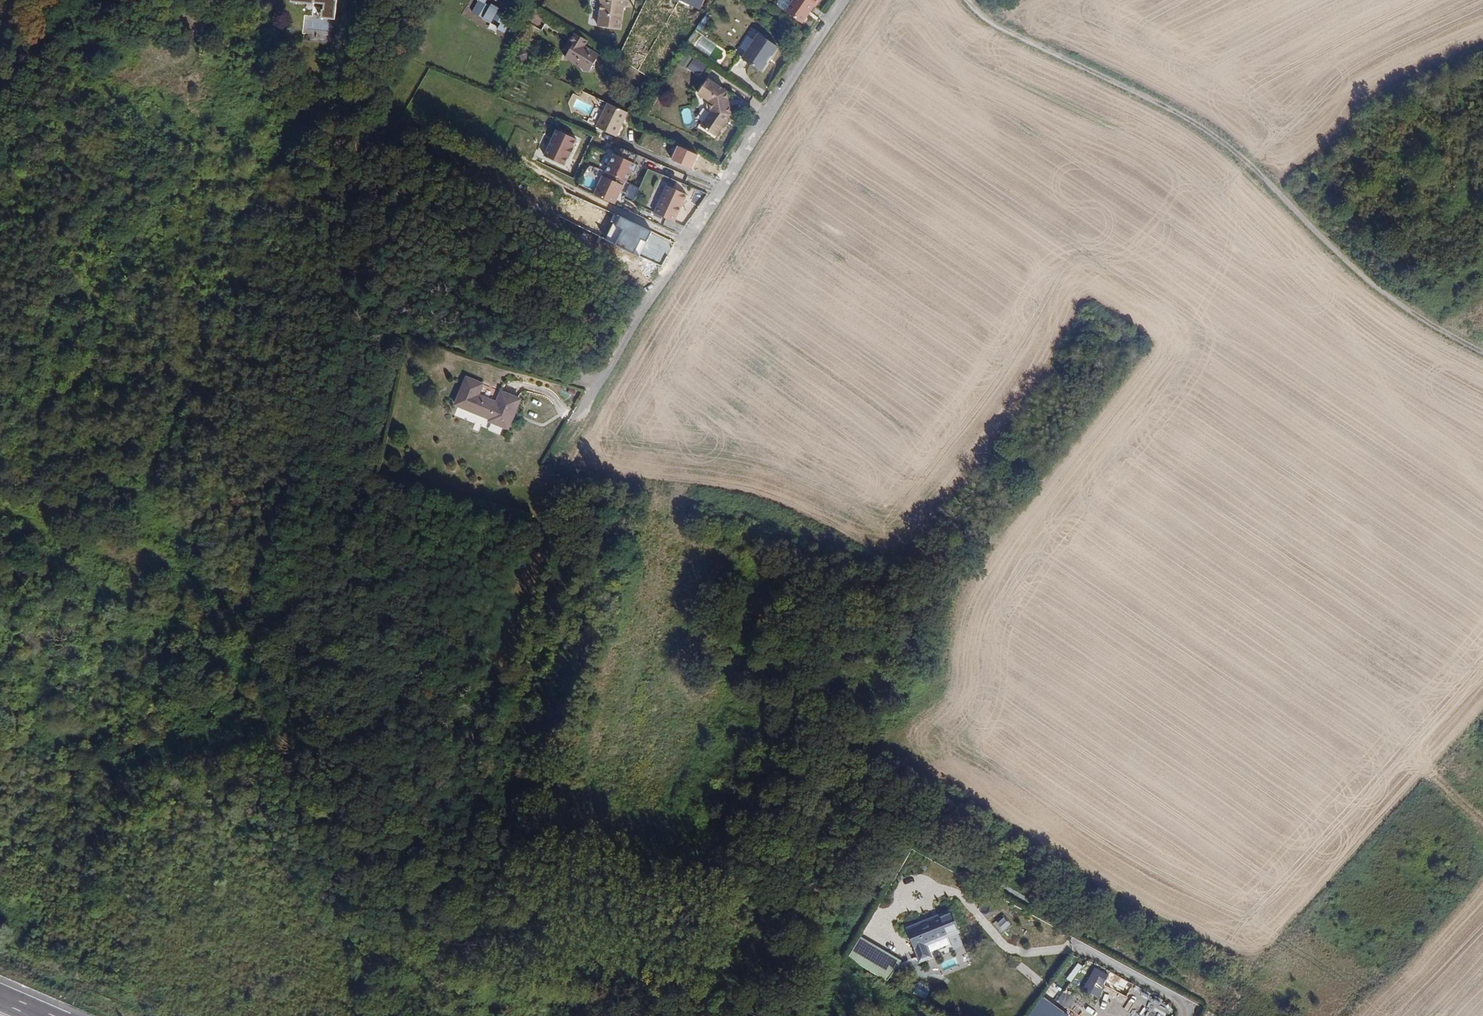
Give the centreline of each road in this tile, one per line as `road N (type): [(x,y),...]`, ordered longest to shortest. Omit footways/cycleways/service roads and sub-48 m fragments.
road 1 (track): [(232,0),(288,64),(298,95),(258,243),(282,462),(371,666),(479,780),(811,911),(836,932),(850,959),(864,1015)]
road 2 (track): [(972,0),(1213,133),(1402,305),(1482,349)]
road 3 (residential): [(841,0),(586,407)]
road 4 (unclassified): [(1071,948),(1171,996),(1180,1015)]

